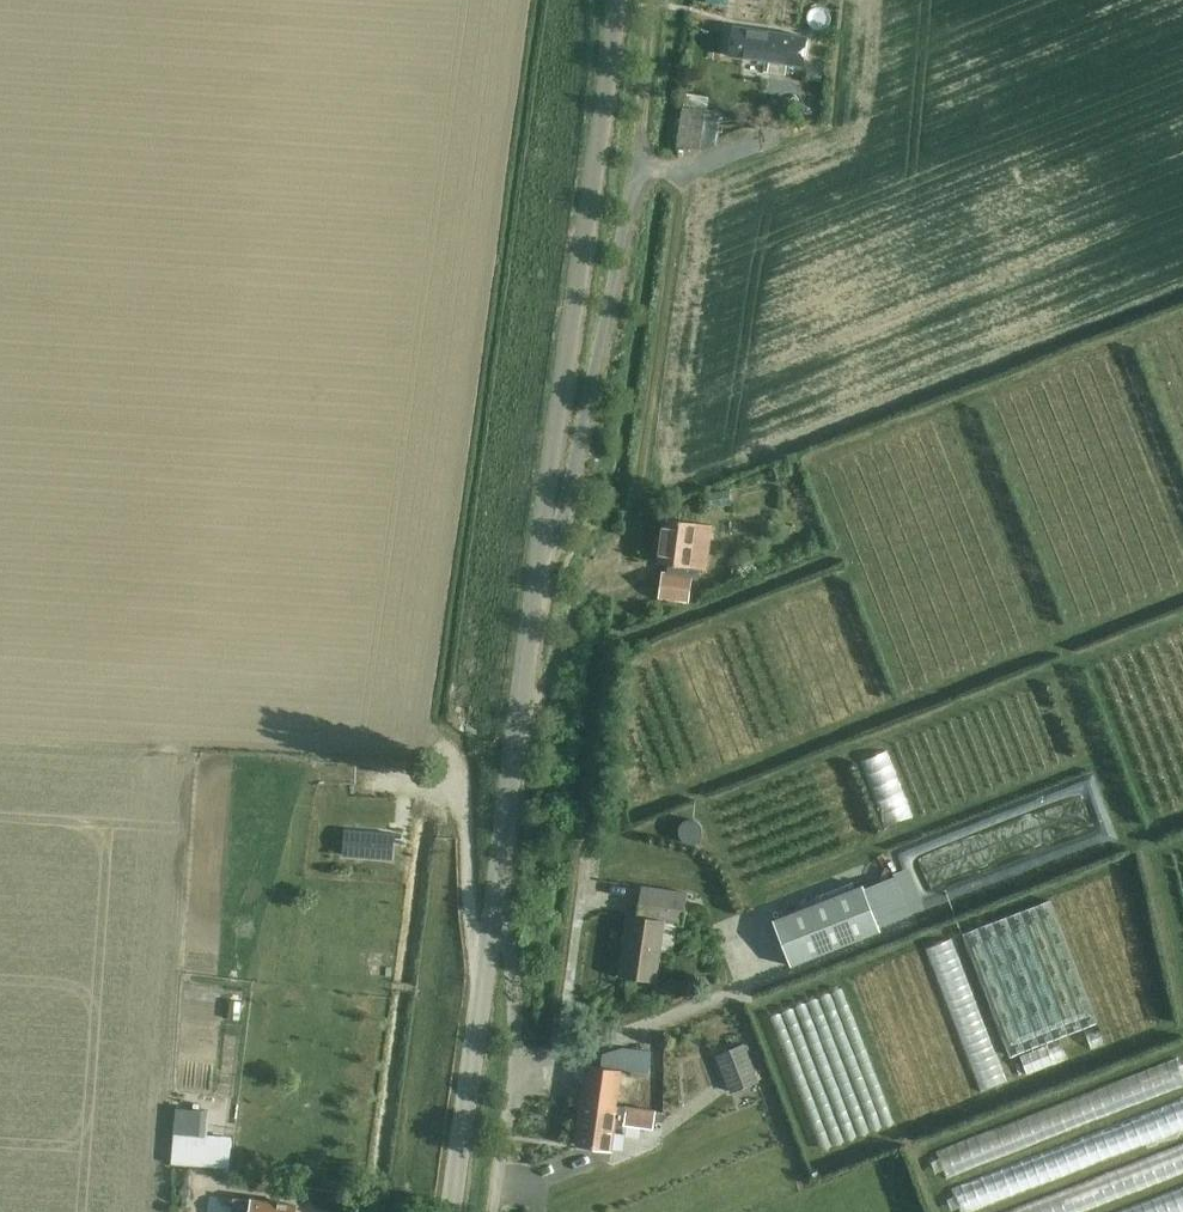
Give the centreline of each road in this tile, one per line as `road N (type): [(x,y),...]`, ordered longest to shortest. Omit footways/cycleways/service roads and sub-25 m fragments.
road 1 (tertiary): [(538,542),(616,0)]
road 2 (unclassified): [(538,542),(561,509),(638,167)]
road 3 (tertiary): [(493,902),(538,542)]
road 4 (unclassified): [(494,1211),(518,1077),(505,932),(493,902)]
road 5 (tertiary): [(454,1211),(493,902)]
road 6 (track): [(626,567),(605,571),(542,689),(520,688)]
road 7 (unclassified): [(638,167),(650,0)]

